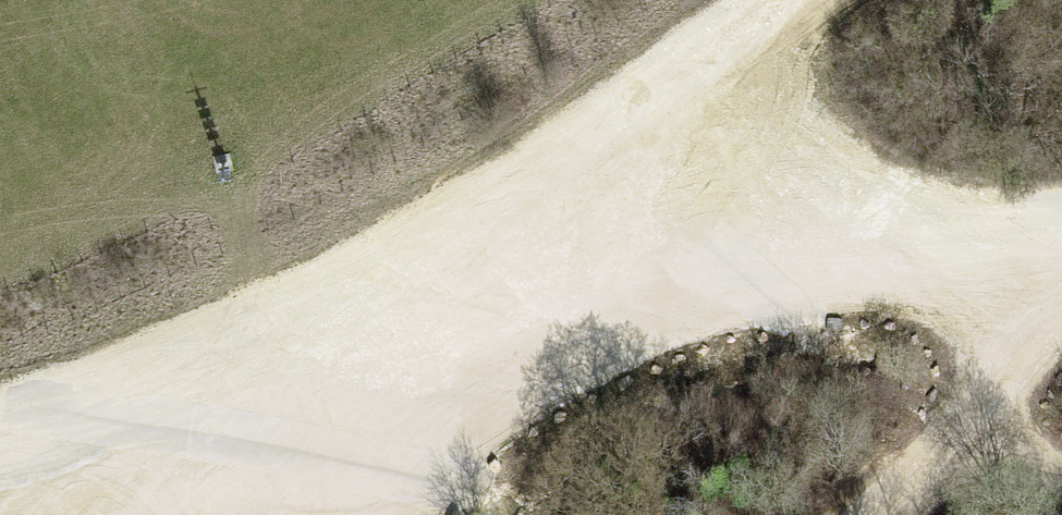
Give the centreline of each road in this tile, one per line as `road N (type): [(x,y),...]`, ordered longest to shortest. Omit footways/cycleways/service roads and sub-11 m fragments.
road 1 (track): [(0,434),(413,286),(800,0)]
road 2 (track): [(1061,260),(1008,267),(544,190)]
road 3 (track): [(869,514),(981,400),(1008,267)]
road 4 (track): [(207,360),(255,514)]

